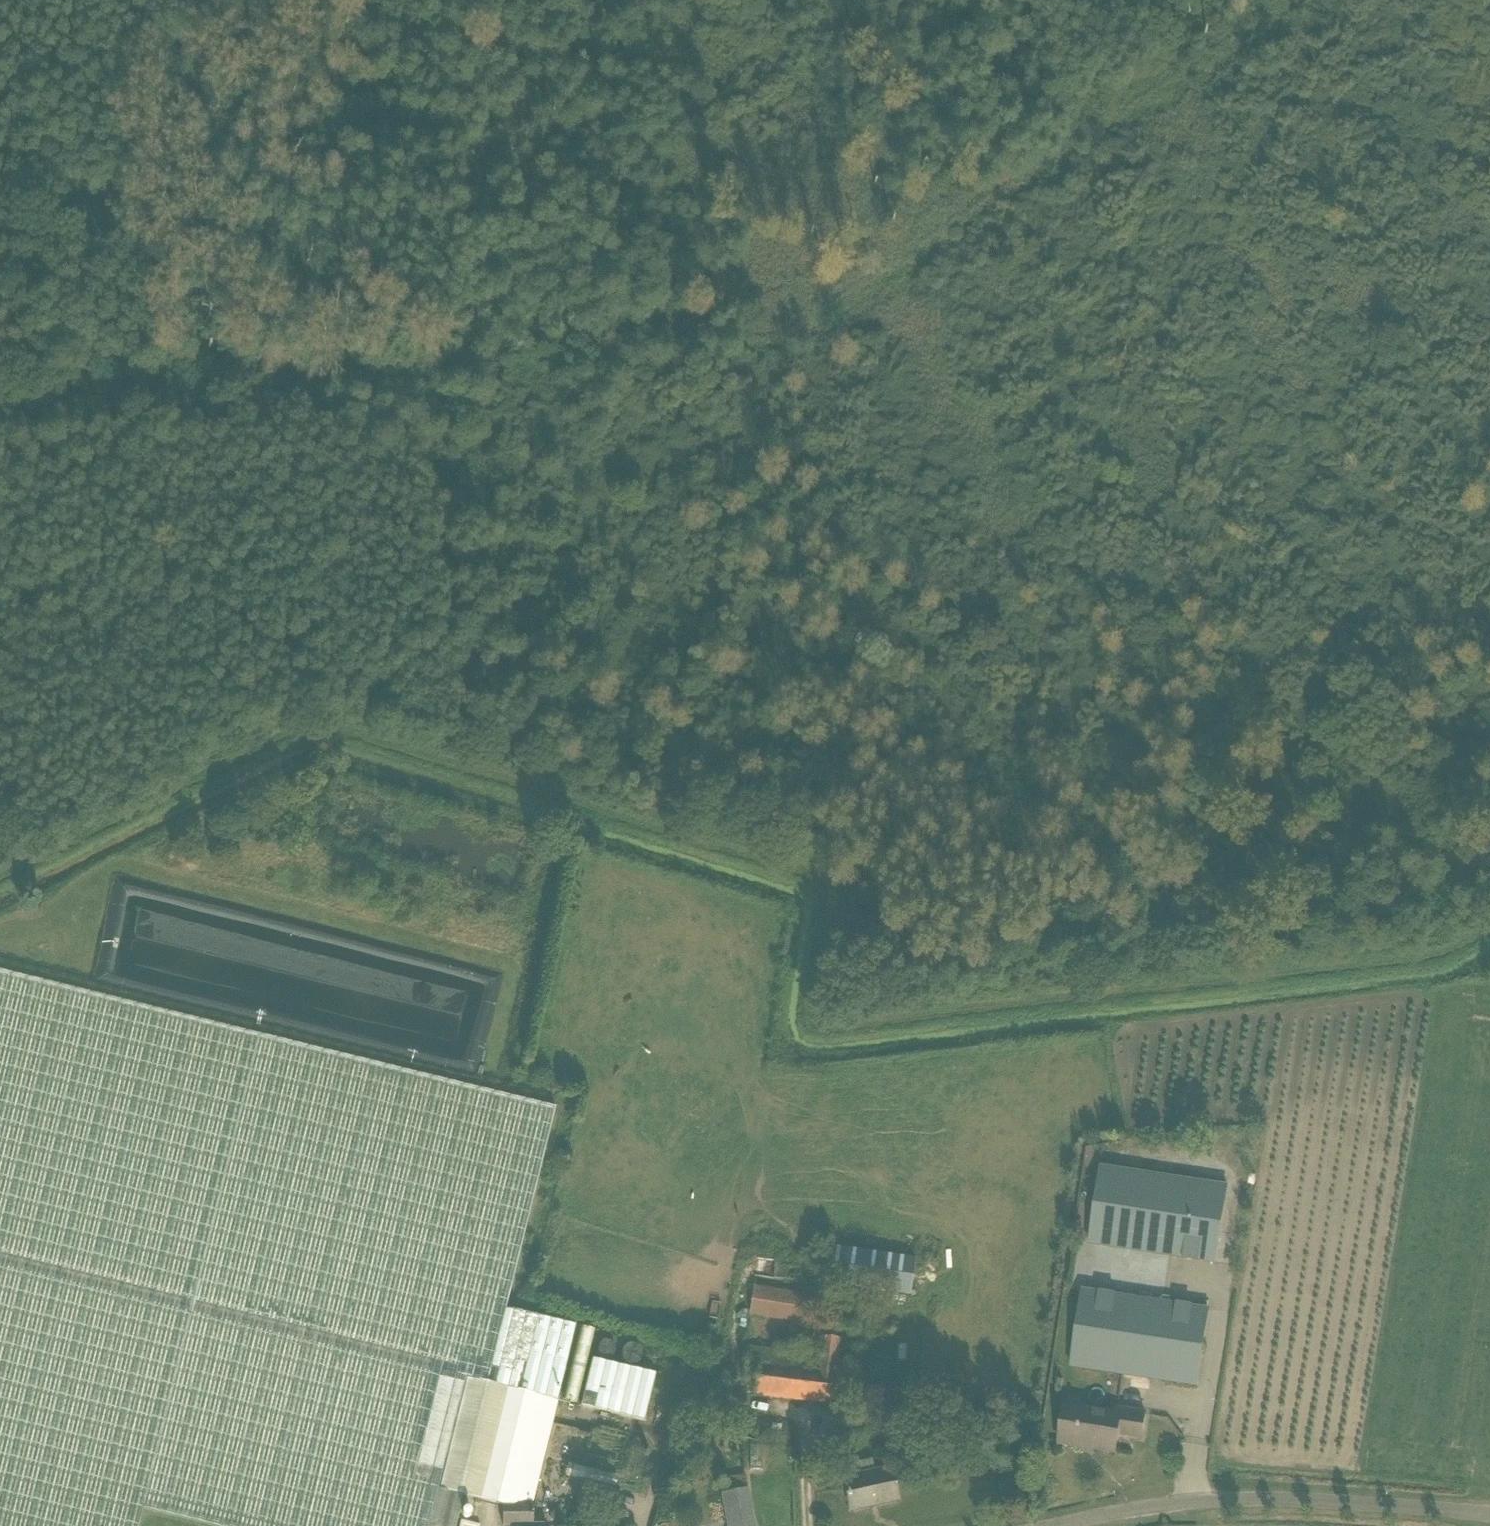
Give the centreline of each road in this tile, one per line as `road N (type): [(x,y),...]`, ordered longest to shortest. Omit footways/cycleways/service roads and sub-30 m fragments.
road 1 (track): [(0,874),(294,726),(332,725),(828,876),(848,915),(834,1015),(846,1026),(1455,951),(1489,929)]
road 2 (unclassified): [(1489,1517),(1346,1498),(1216,1499),(1060,1525)]

